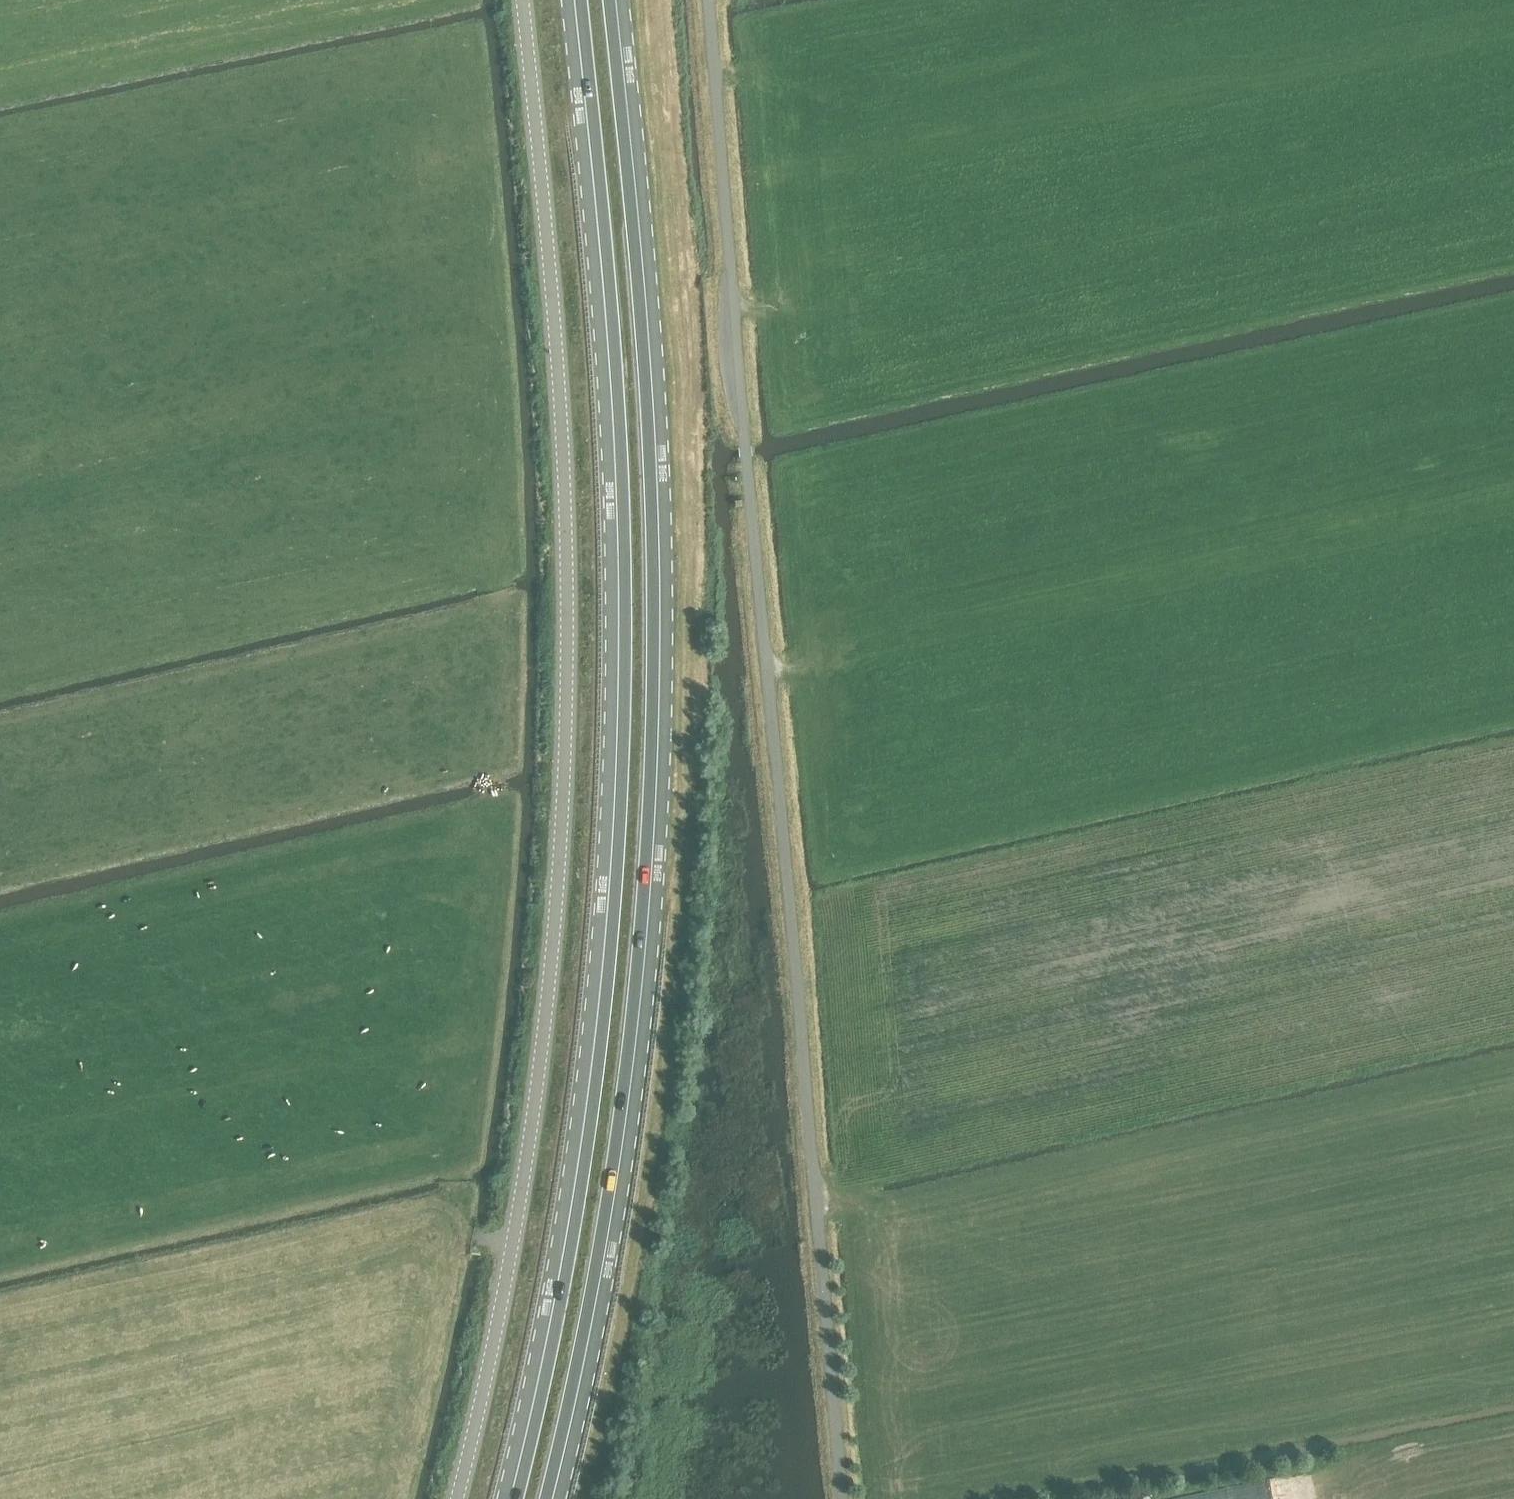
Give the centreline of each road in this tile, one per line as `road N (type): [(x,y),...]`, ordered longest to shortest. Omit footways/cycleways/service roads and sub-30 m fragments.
road 1 (primary): [(571,0),(601,280),(616,560),(612,837),(566,1235),(508,1498)]
road 2 (unclassified): [(456,1498),(513,1242),(560,835),(564,605),(549,269),(520,0)]
road 3 (primary): [(550,1498),(616,1177),(641,999),(654,802),(655,479),(613,0)]
road 4 (unclassified): [(840,1498),(707,0)]

